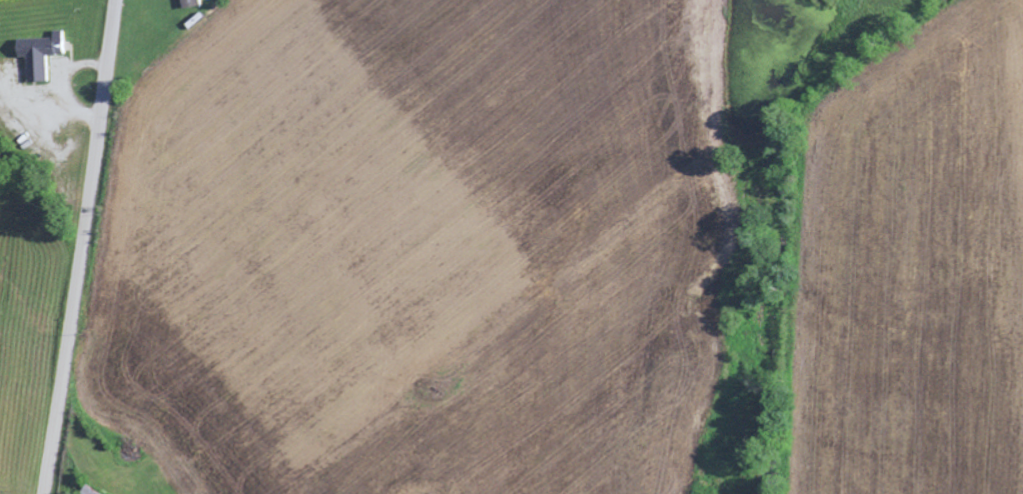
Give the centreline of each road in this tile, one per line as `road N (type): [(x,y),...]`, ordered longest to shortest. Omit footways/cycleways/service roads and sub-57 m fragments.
road 1 (residential): [(45,493),(117,0)]

